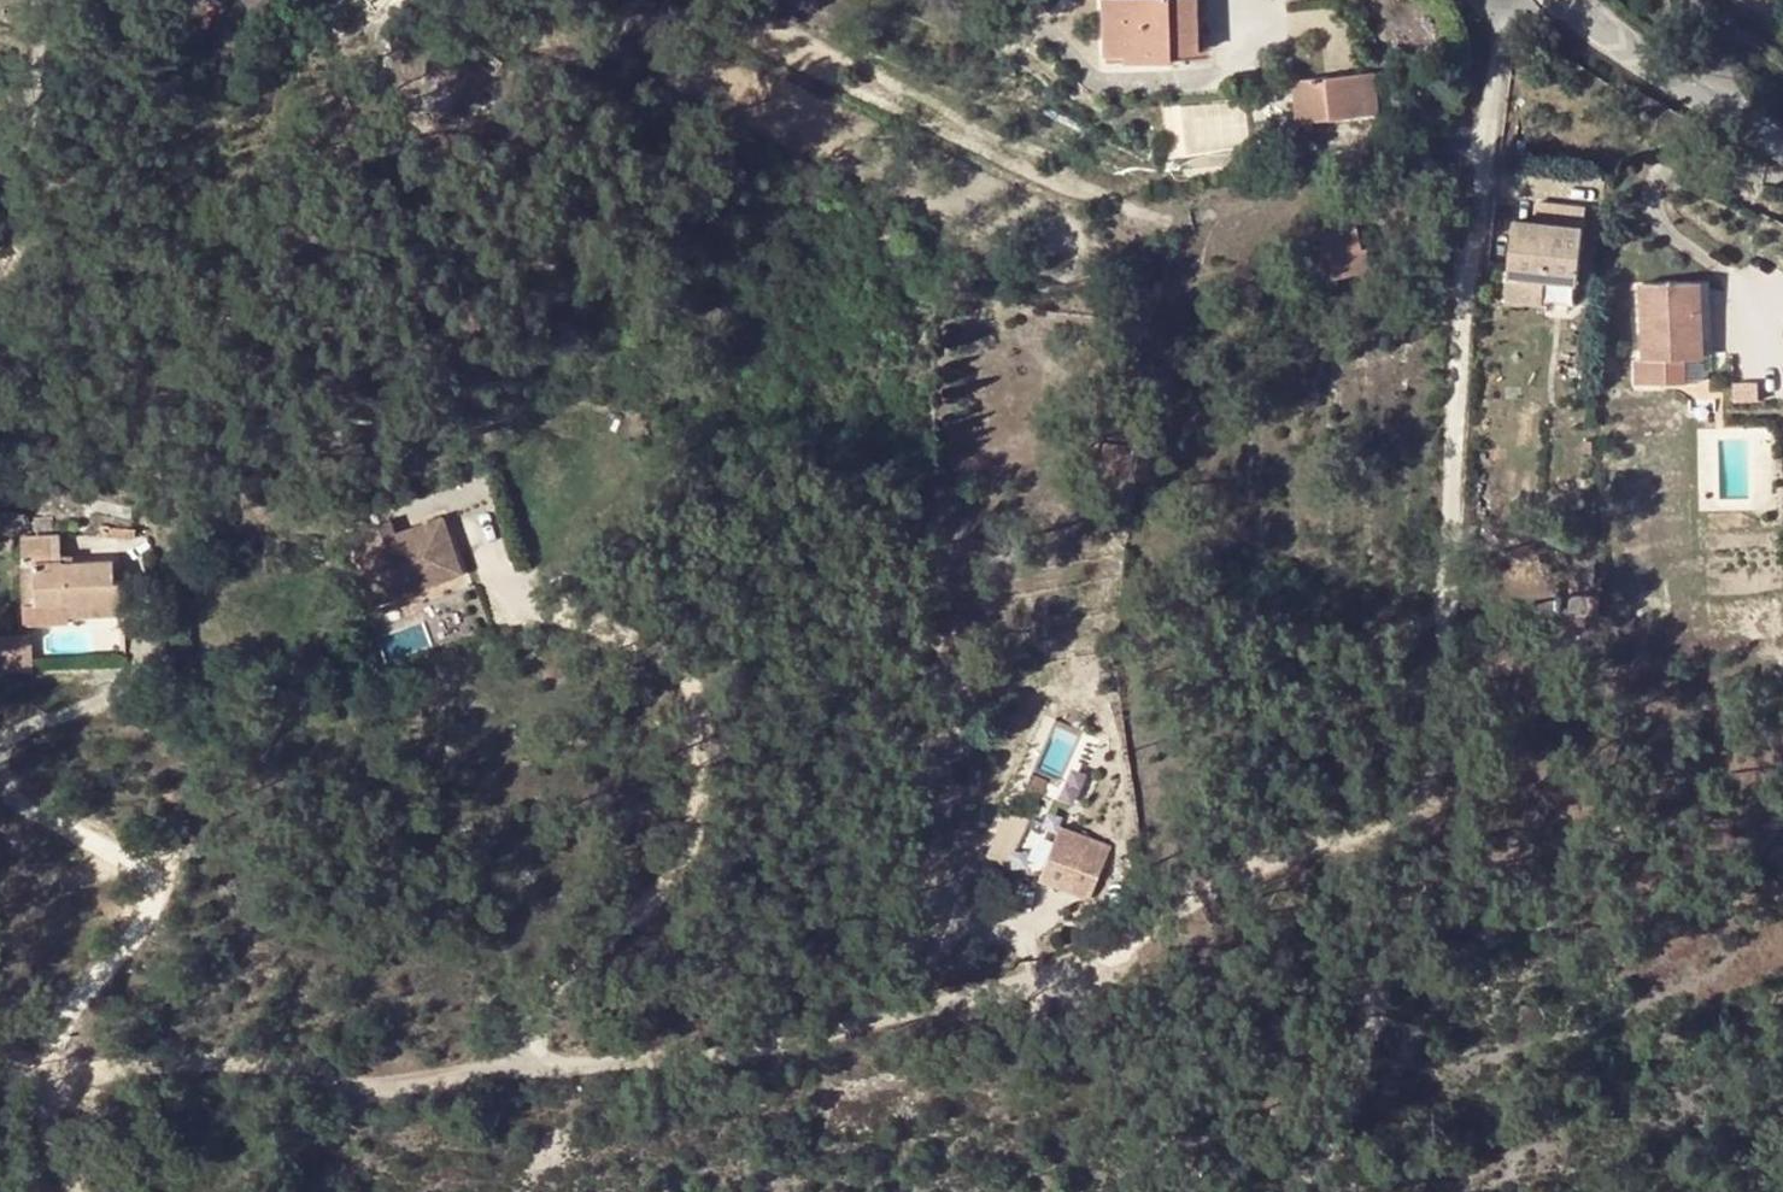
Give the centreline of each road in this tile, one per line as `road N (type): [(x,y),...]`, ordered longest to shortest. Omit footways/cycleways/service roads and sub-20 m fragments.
road 1 (residential): [(1509,5),(1460,367),(1437,777),(1424,812),(1245,876),(1122,950),(1051,978),(765,1048),(376,1086),(244,1065),(89,1076),(51,1099),(46,1119),(73,1191)]
road 2 (tertiary): [(1782,140),(1583,0)]

